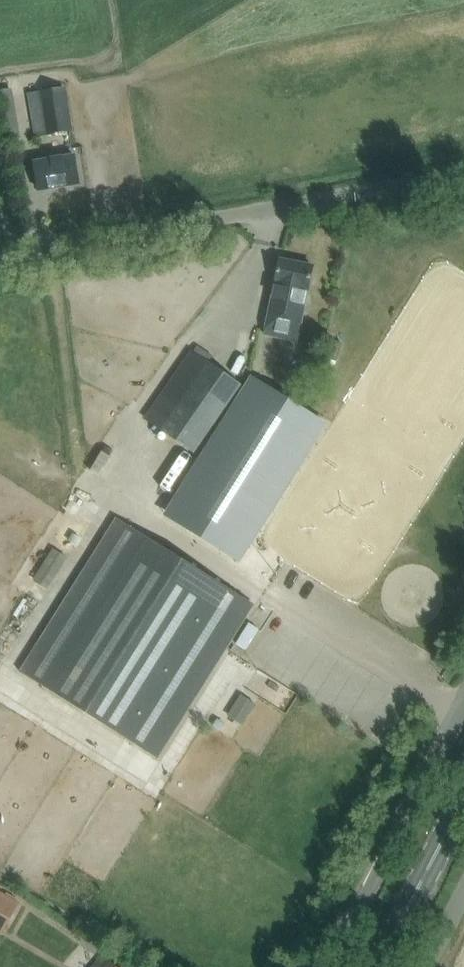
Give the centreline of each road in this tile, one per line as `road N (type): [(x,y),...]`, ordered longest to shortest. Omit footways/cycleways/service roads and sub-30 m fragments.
road 1 (unclassified): [(463,175),(0,269)]
road 2 (unclassified): [(333,966),(463,713)]
road 3 (primary): [(378,966),(463,801)]

